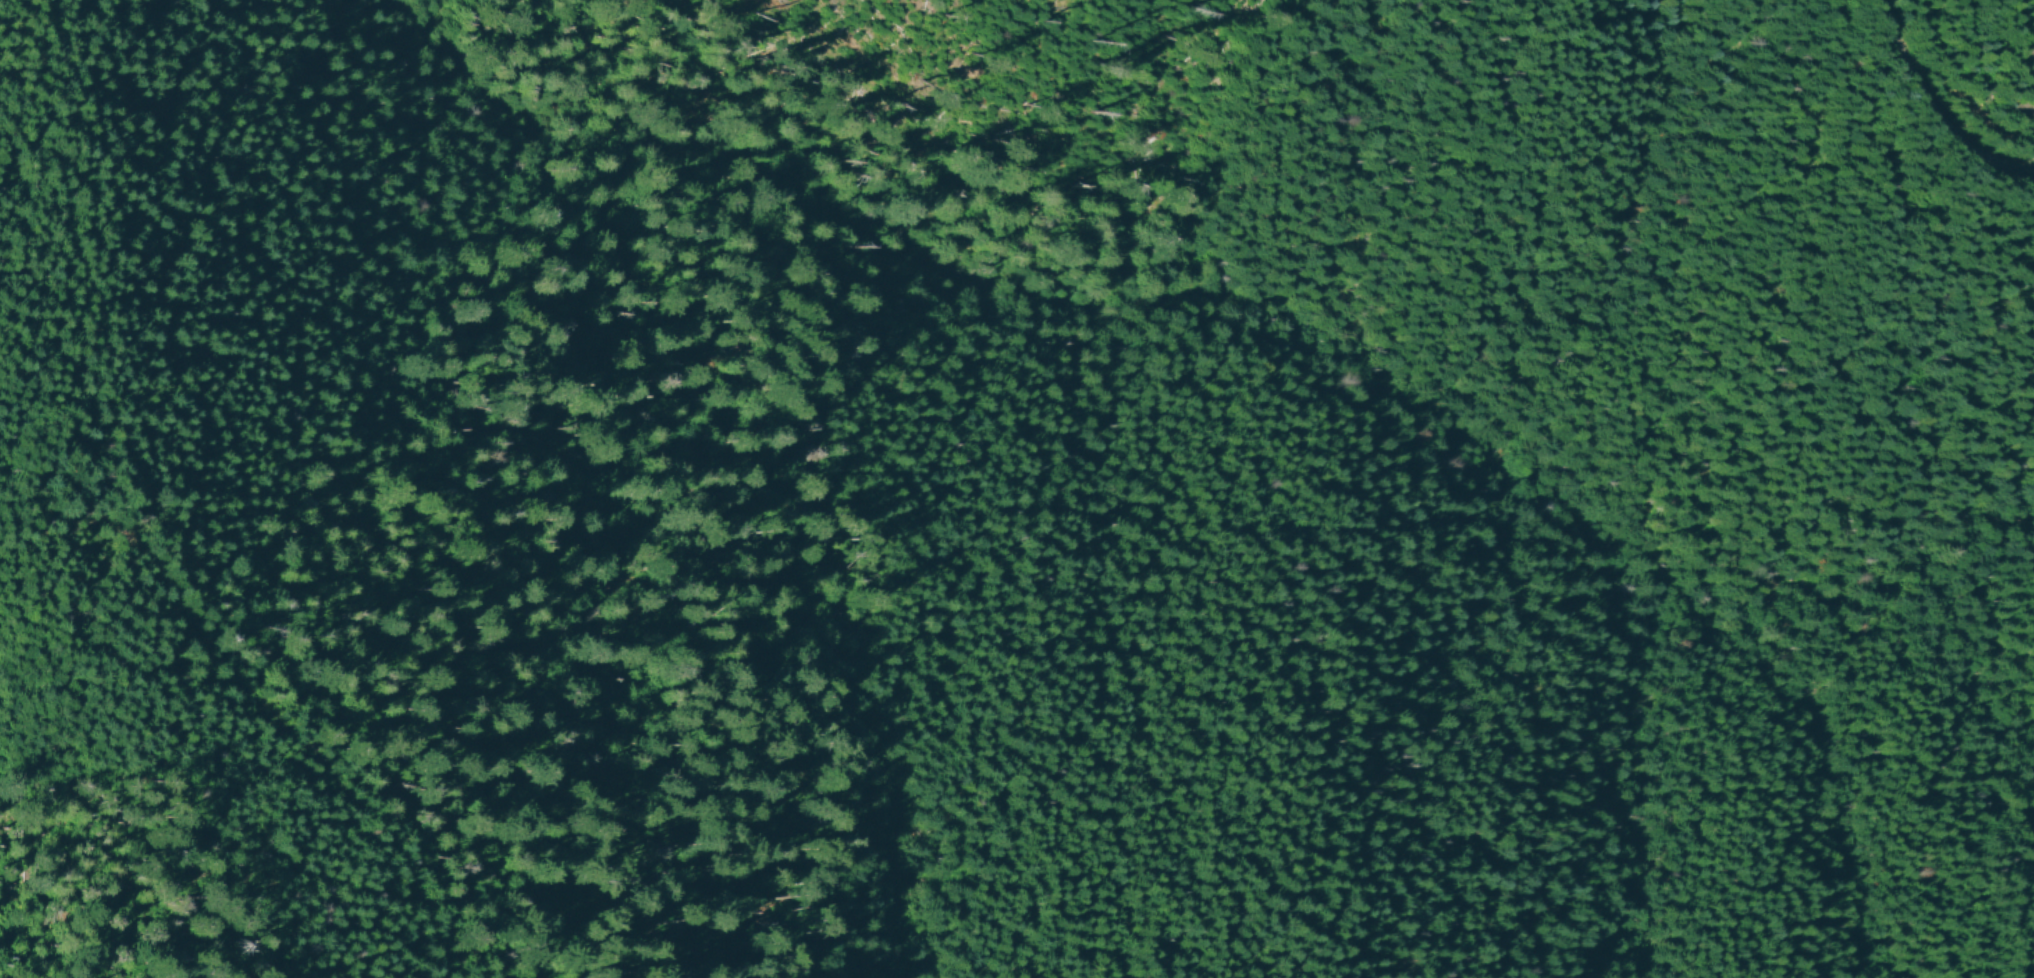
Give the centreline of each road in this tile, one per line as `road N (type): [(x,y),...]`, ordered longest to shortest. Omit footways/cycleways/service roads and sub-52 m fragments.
road 1 (residential): [(2033,172),(1957,152),(1862,0)]

